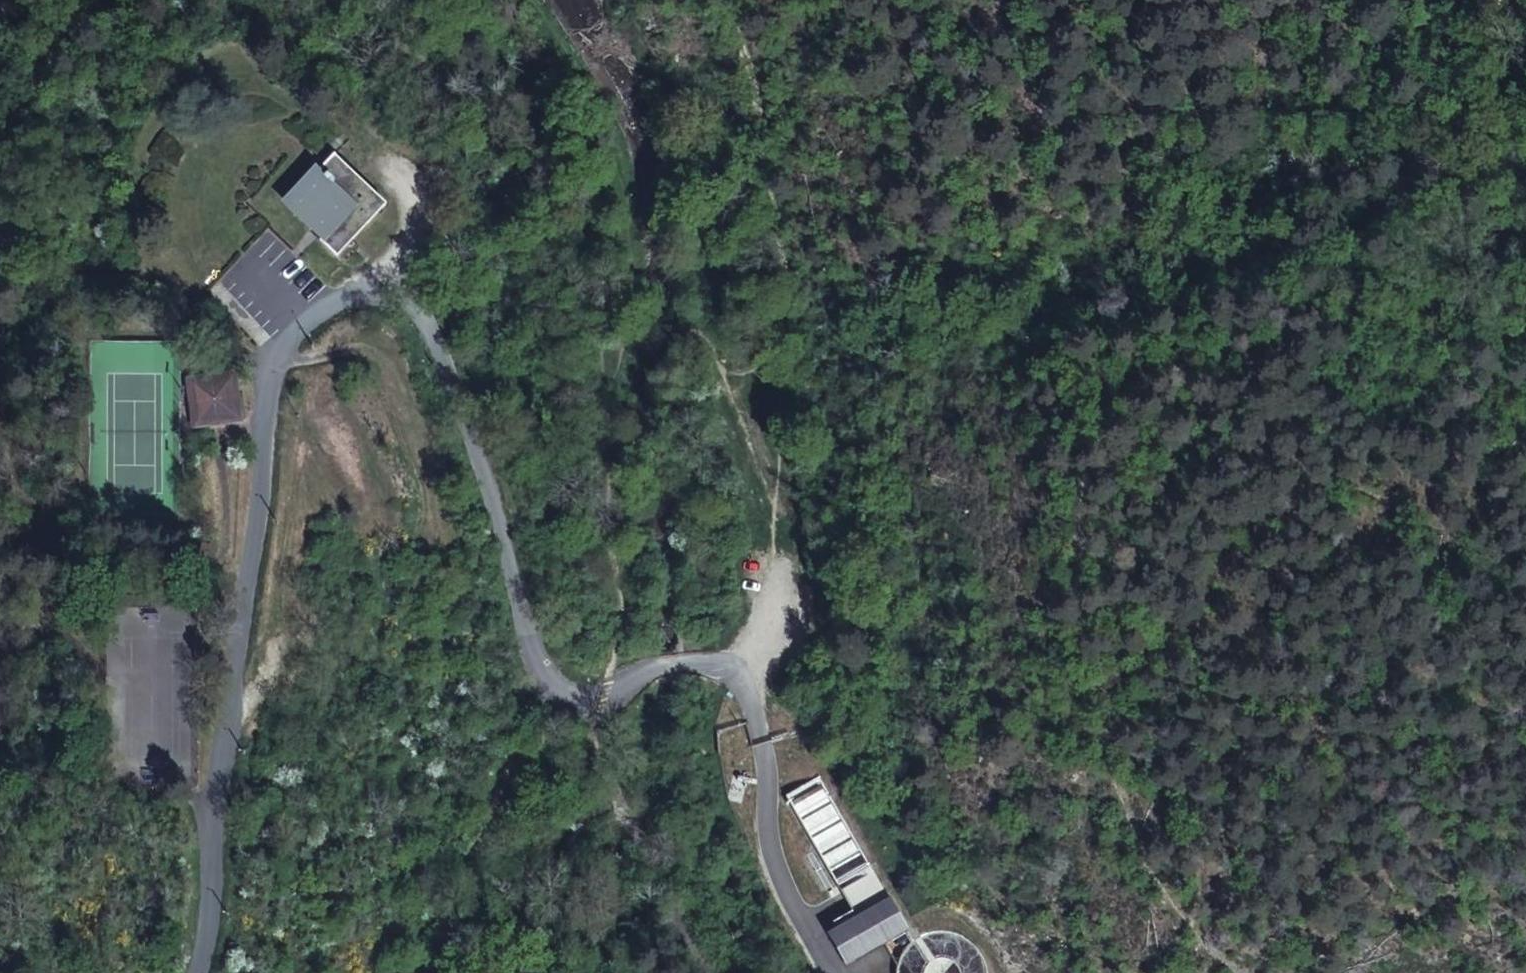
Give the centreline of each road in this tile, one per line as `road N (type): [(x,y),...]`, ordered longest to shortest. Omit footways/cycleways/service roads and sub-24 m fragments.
road 1 (unclassified): [(741,674),(697,663),(647,670),(573,702),(551,687),(449,338),(419,306),(378,297),(339,313),(286,377),(243,828),(217,972)]
road 2 (track): [(573,702),(744,972)]

